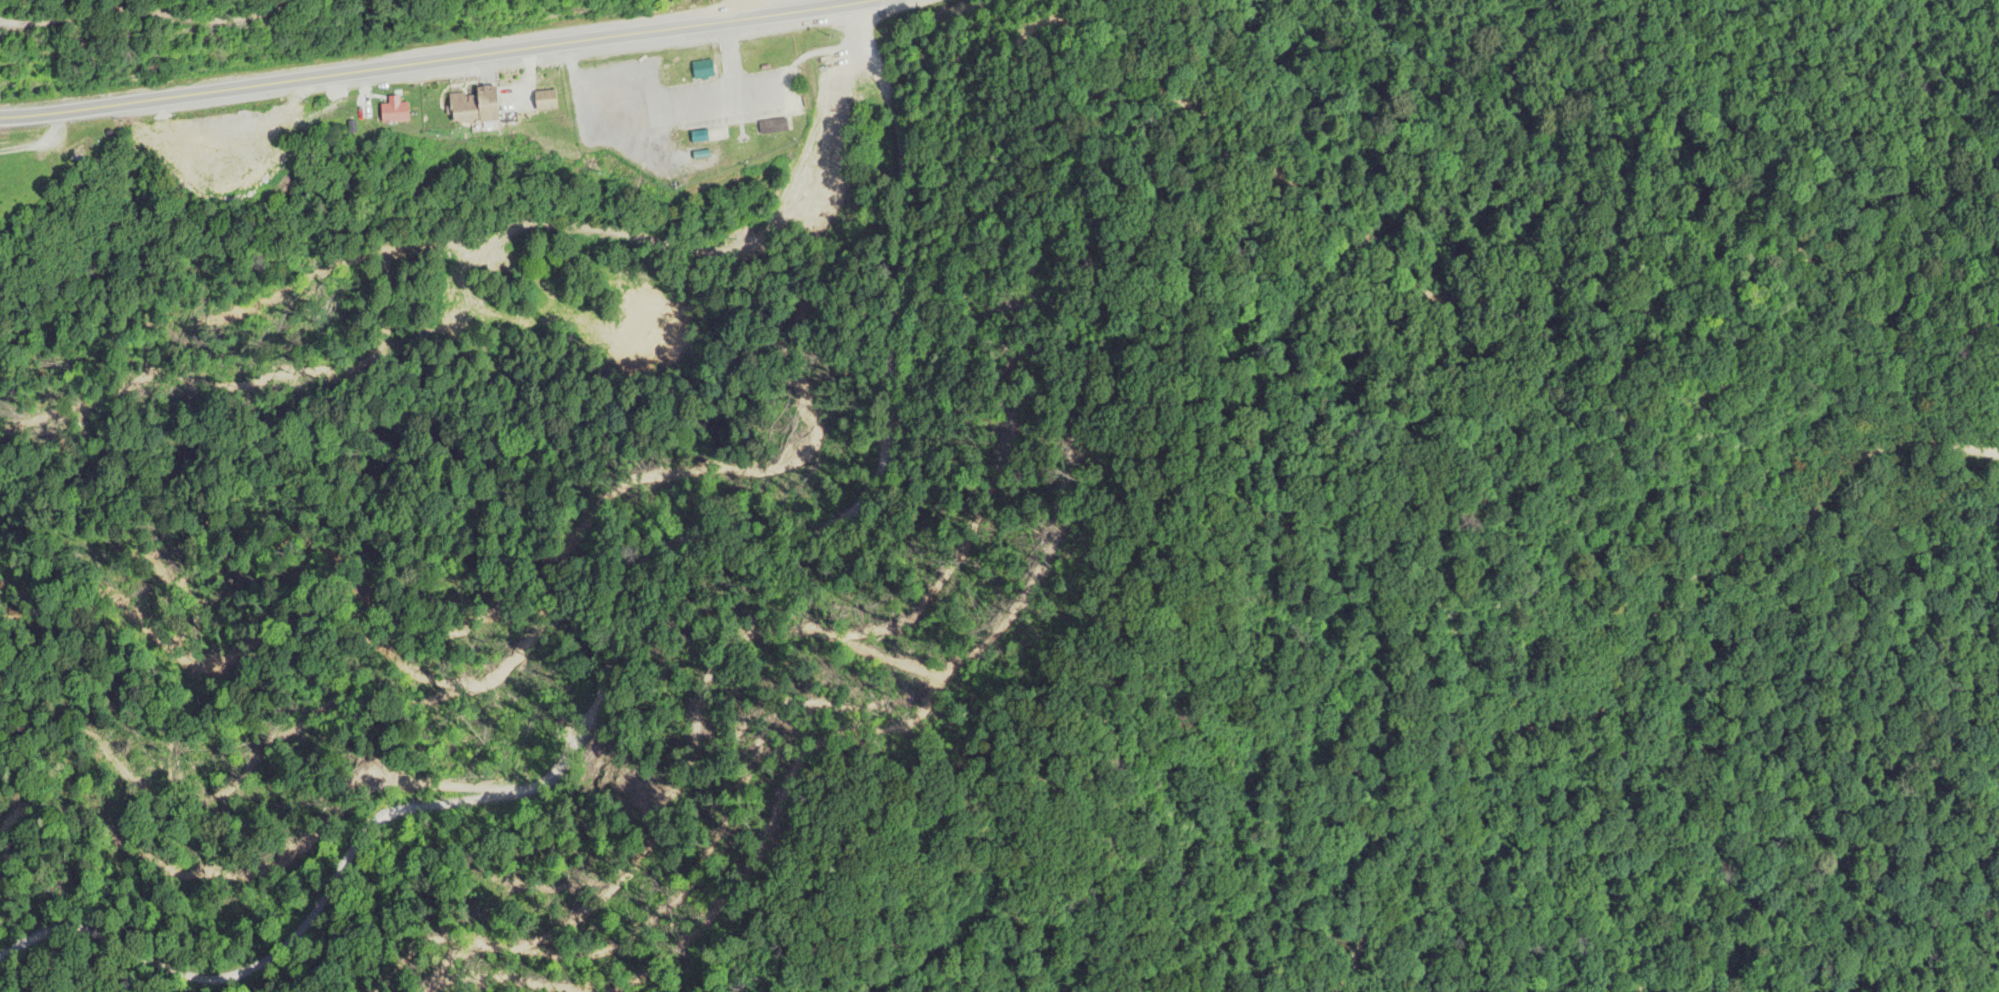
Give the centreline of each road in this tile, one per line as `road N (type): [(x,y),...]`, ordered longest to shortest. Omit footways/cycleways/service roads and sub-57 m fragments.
road 1 (primary): [(0,123),(136,112),(328,76),(861,0)]

